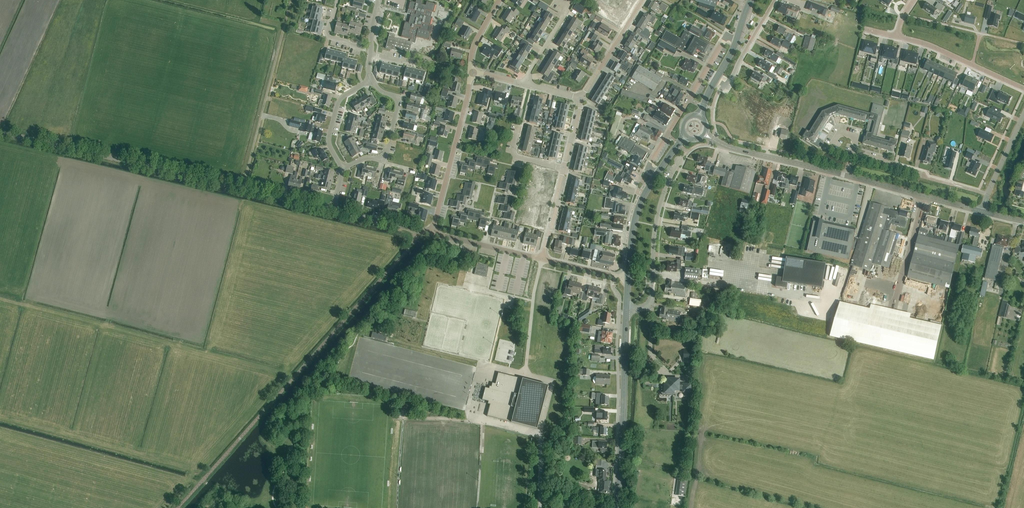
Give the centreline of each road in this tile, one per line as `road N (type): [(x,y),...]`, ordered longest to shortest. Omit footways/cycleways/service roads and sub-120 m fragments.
road 1 (unclassified): [(335,210),(0,132)]
road 2 (secondary): [(618,507),(626,312)]
road 3 (track): [(242,188),(291,0)]
road 4 (residential): [(737,40),(726,35),(667,135),(648,167),(656,176)]
road 5 (unclassified): [(626,312),(651,305),(657,214),(679,160)]
road 6 (unclassified): [(432,232),(471,72)]
road 7 (tertiary): [(846,175),(704,135)]
road 8 (tertiary): [(983,211),(846,175)]
road 9 (residential): [(1023,89),(897,37)]
road 10 (unclassified): [(343,170),(383,158),(387,149),(397,105),(371,83)]

